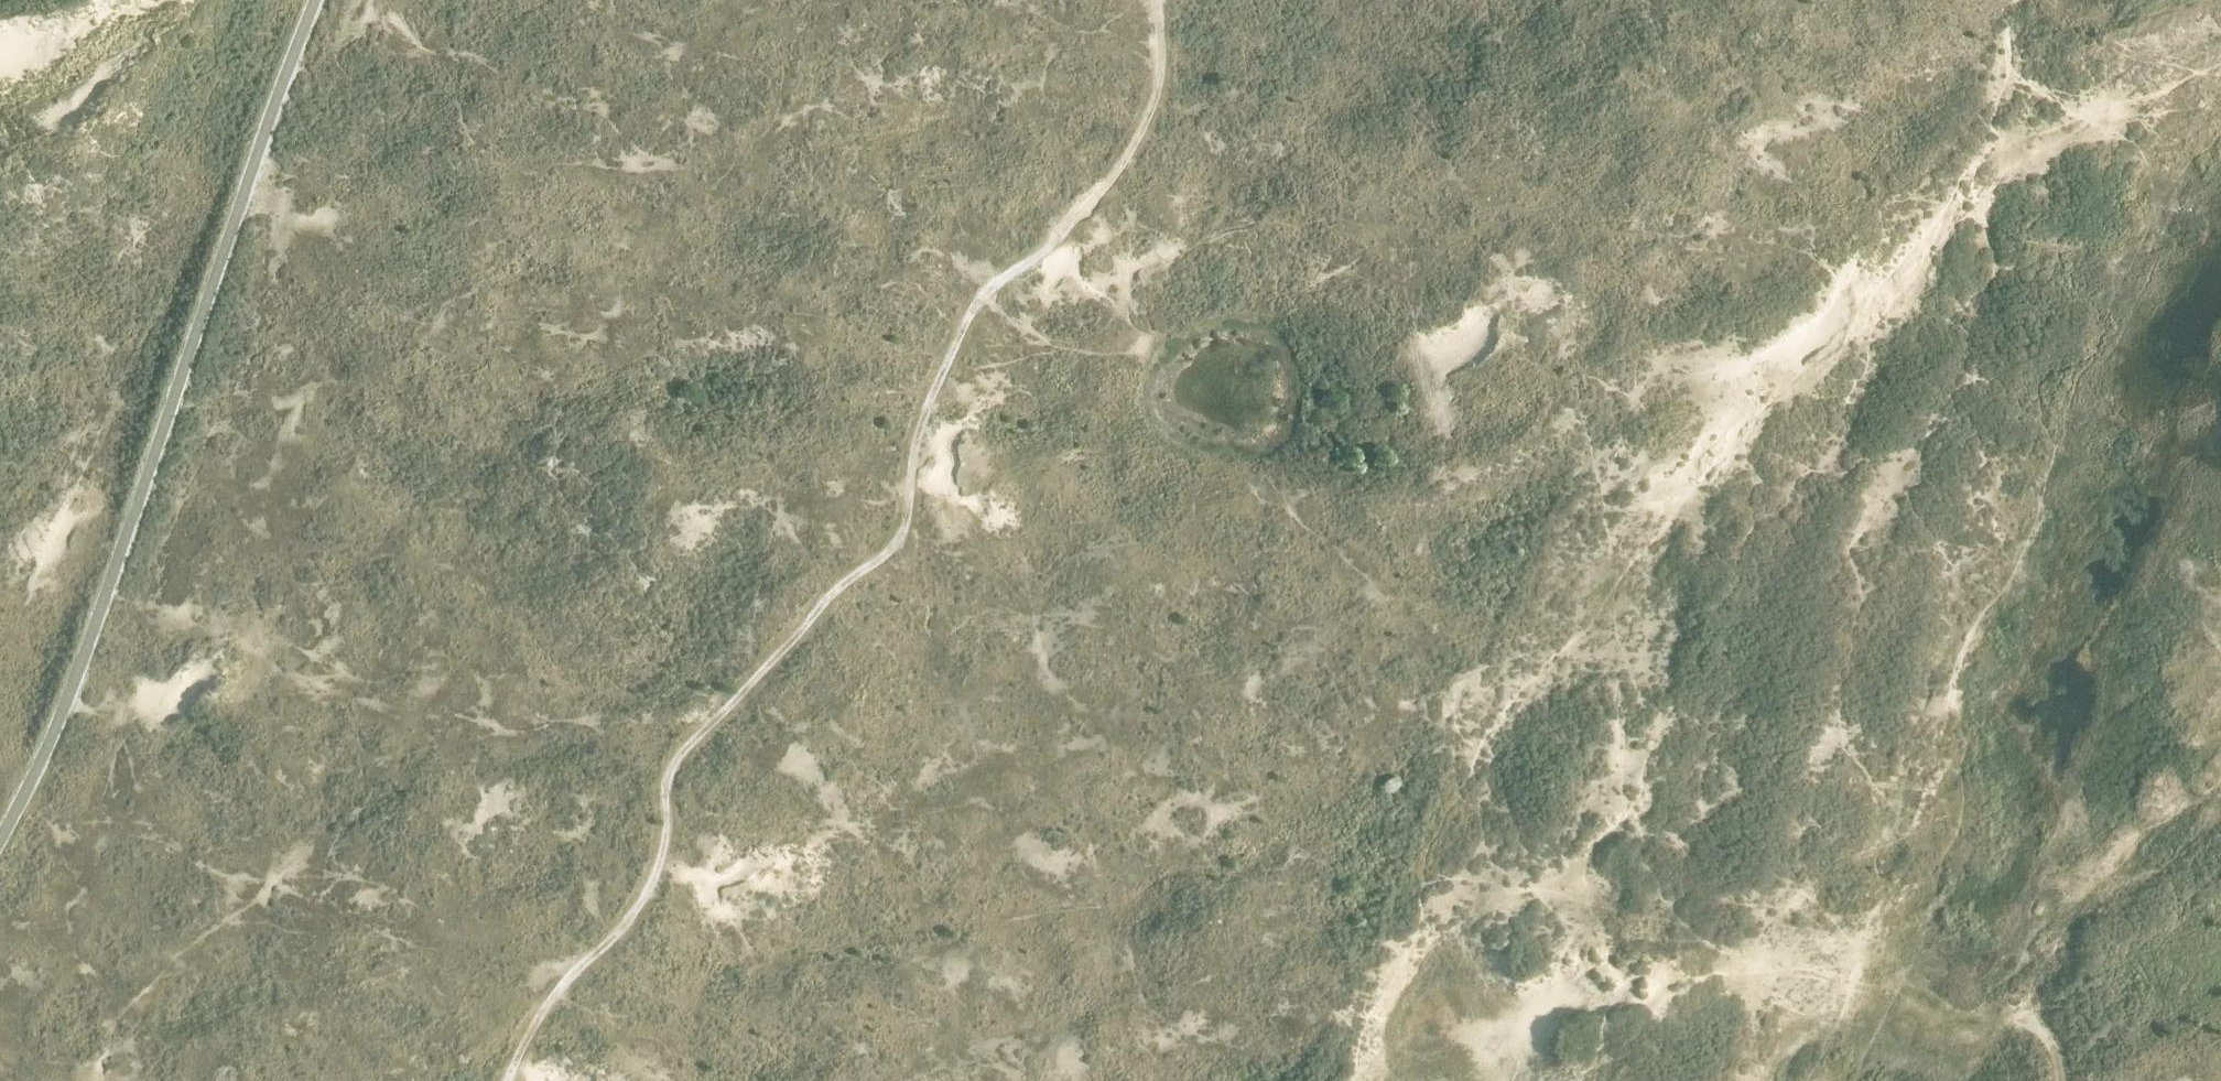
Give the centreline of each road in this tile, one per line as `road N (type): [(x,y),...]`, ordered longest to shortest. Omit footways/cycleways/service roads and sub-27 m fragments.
road 1 (track): [(507,1080),(548,1002),(618,933),(656,872),(676,760),(830,596),(900,539),(921,423),(971,312),(1077,218),(1142,129),(1157,95),(1157,0)]
road 2 (track): [(1902,981),(1963,1013),(2029,1024),(2055,1048),(2062,1075)]

